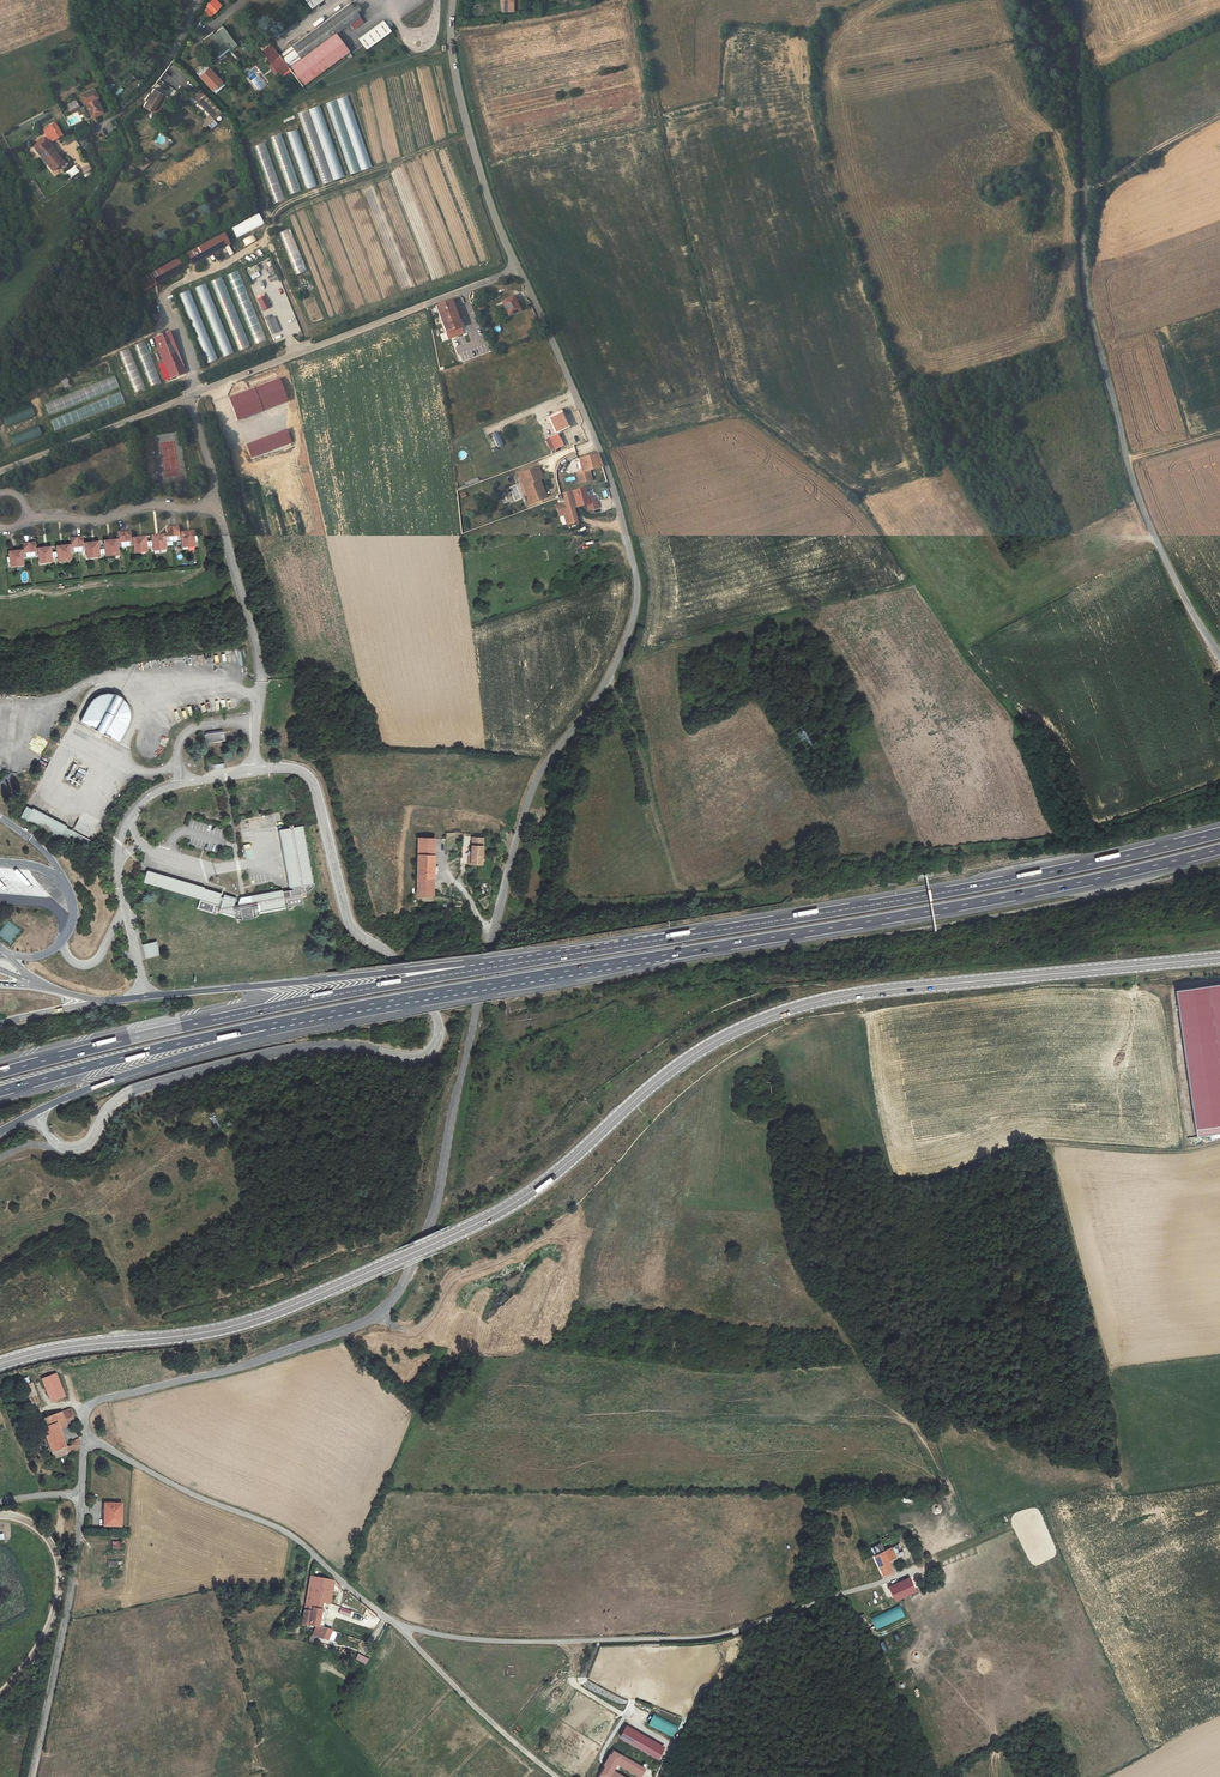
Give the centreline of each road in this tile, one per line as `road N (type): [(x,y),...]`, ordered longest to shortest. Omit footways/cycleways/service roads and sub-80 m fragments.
road 1 (unclassified): [(517,268),(614,491),(637,577),(636,607),(609,679),(530,792),(436,1207),(404,1285),(379,1315),(226,1373),(98,1400),(85,1415),(85,1438)]
road 2 (tertiary): [(0,1365),(246,1323),(453,1234),(543,1183),(697,1052),(781,1011),(878,991),(1219,958)]
road 3 (motorway): [(268,1025),(901,917),(1219,850)]
road 4 (motorway): [(1219,833),(969,888),(466,972)]
road 5 (unclassified): [(1219,654),(1144,513),(1084,282),(1072,0)]
road 6 (unclassified): [(877,1583),(698,1637),(520,1642),(402,1628)]
road 7 (motorway): [(466,972),(246,1012),(0,1073)]
road 8 (track): [(609,679),(642,754),(681,887),(727,883),(819,826)]
road 9 (unclassified): [(85,1438),(198,1497),(274,1525),(402,1628)]
road 10 (track): [(1219,1143),(1174,1152),(1031,1141),(940,1178),(901,1182),(881,1151)]
road 11 (residential): [(189,397),(517,268)]
road 12 (motorway): [(466,972),(451,966),(145,997)]
road 13 (unclassified): [(32,1776),(72,1585),(82,1494)]
road 14 (unclassified): [(452,0),(451,50),(469,132),(517,268)]
road 15 (motorway): [(0,1092),(268,1025)]
road 16 (track): [(0,598),(181,583),(205,565),(199,508)]
road 17 (motorway): [(34,1113),(268,1025)]
road 18 (track): [(379,1315),(392,1325),(421,1327),(450,1282),(565,1226)]
road 19 (track): [(450,141),(287,202),(261,242)]
road 20 (unclassified): [(402,1628),(471,1703),(558,1776)]
road 21 (residential): [(0,470),(189,397)]
road 22 (residential): [(217,508),(151,504),(87,521),(25,516)]
road 23 (track): [(0,415),(170,322)]
road 24 (residential): [(81,140),(155,80),(197,0)]
road 25 (residential): [(217,508),(263,680)]
road 26 (track): [(1082,189),(1219,115)]

